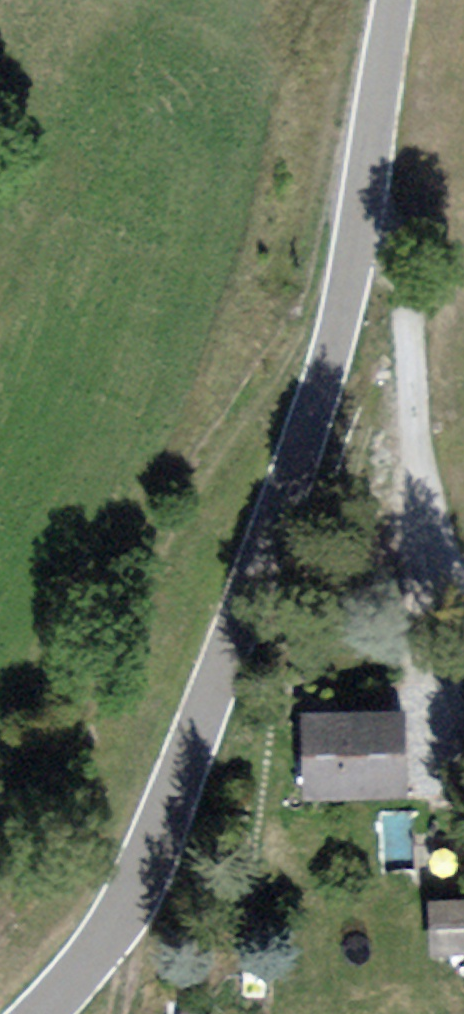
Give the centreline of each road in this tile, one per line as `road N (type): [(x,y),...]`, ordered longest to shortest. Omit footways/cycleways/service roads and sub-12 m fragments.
road 1 (tertiary): [(395,0),(338,329),(214,688),(126,909),(40,1013)]
road 2 (track): [(338,329),(193,494),(0,798)]
road 3 (track): [(463,614),(424,486),(396,248),(360,210)]

